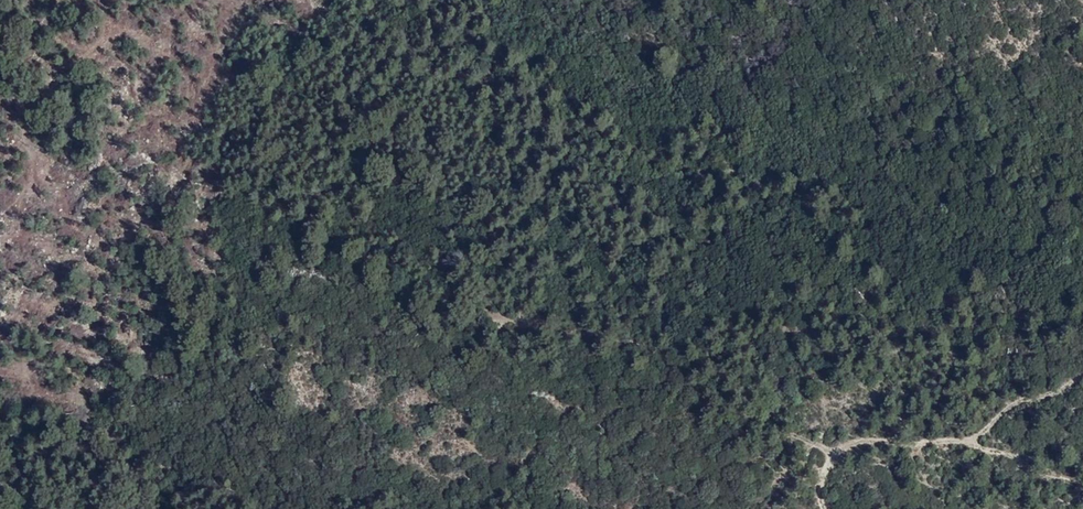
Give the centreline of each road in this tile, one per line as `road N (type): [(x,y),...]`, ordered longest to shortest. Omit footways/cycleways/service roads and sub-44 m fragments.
road 1 (track): [(825,508),(826,470),(862,439),(963,443),(1019,403),(1058,391)]
road 2 (track): [(963,443),(1082,483)]

